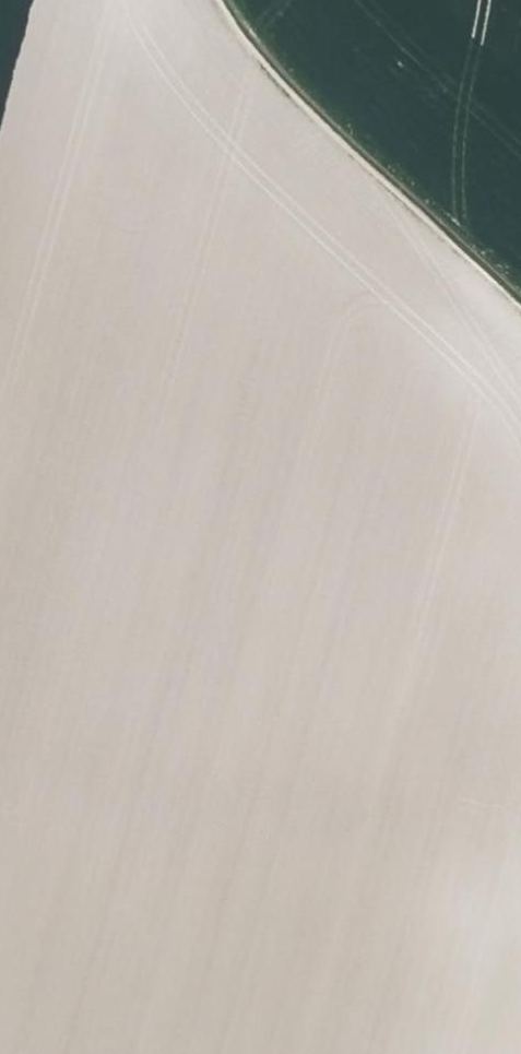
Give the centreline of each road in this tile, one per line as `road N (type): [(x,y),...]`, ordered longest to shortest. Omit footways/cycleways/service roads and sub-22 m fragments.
road 1 (track): [(520,293),(247,51),(213,0)]

